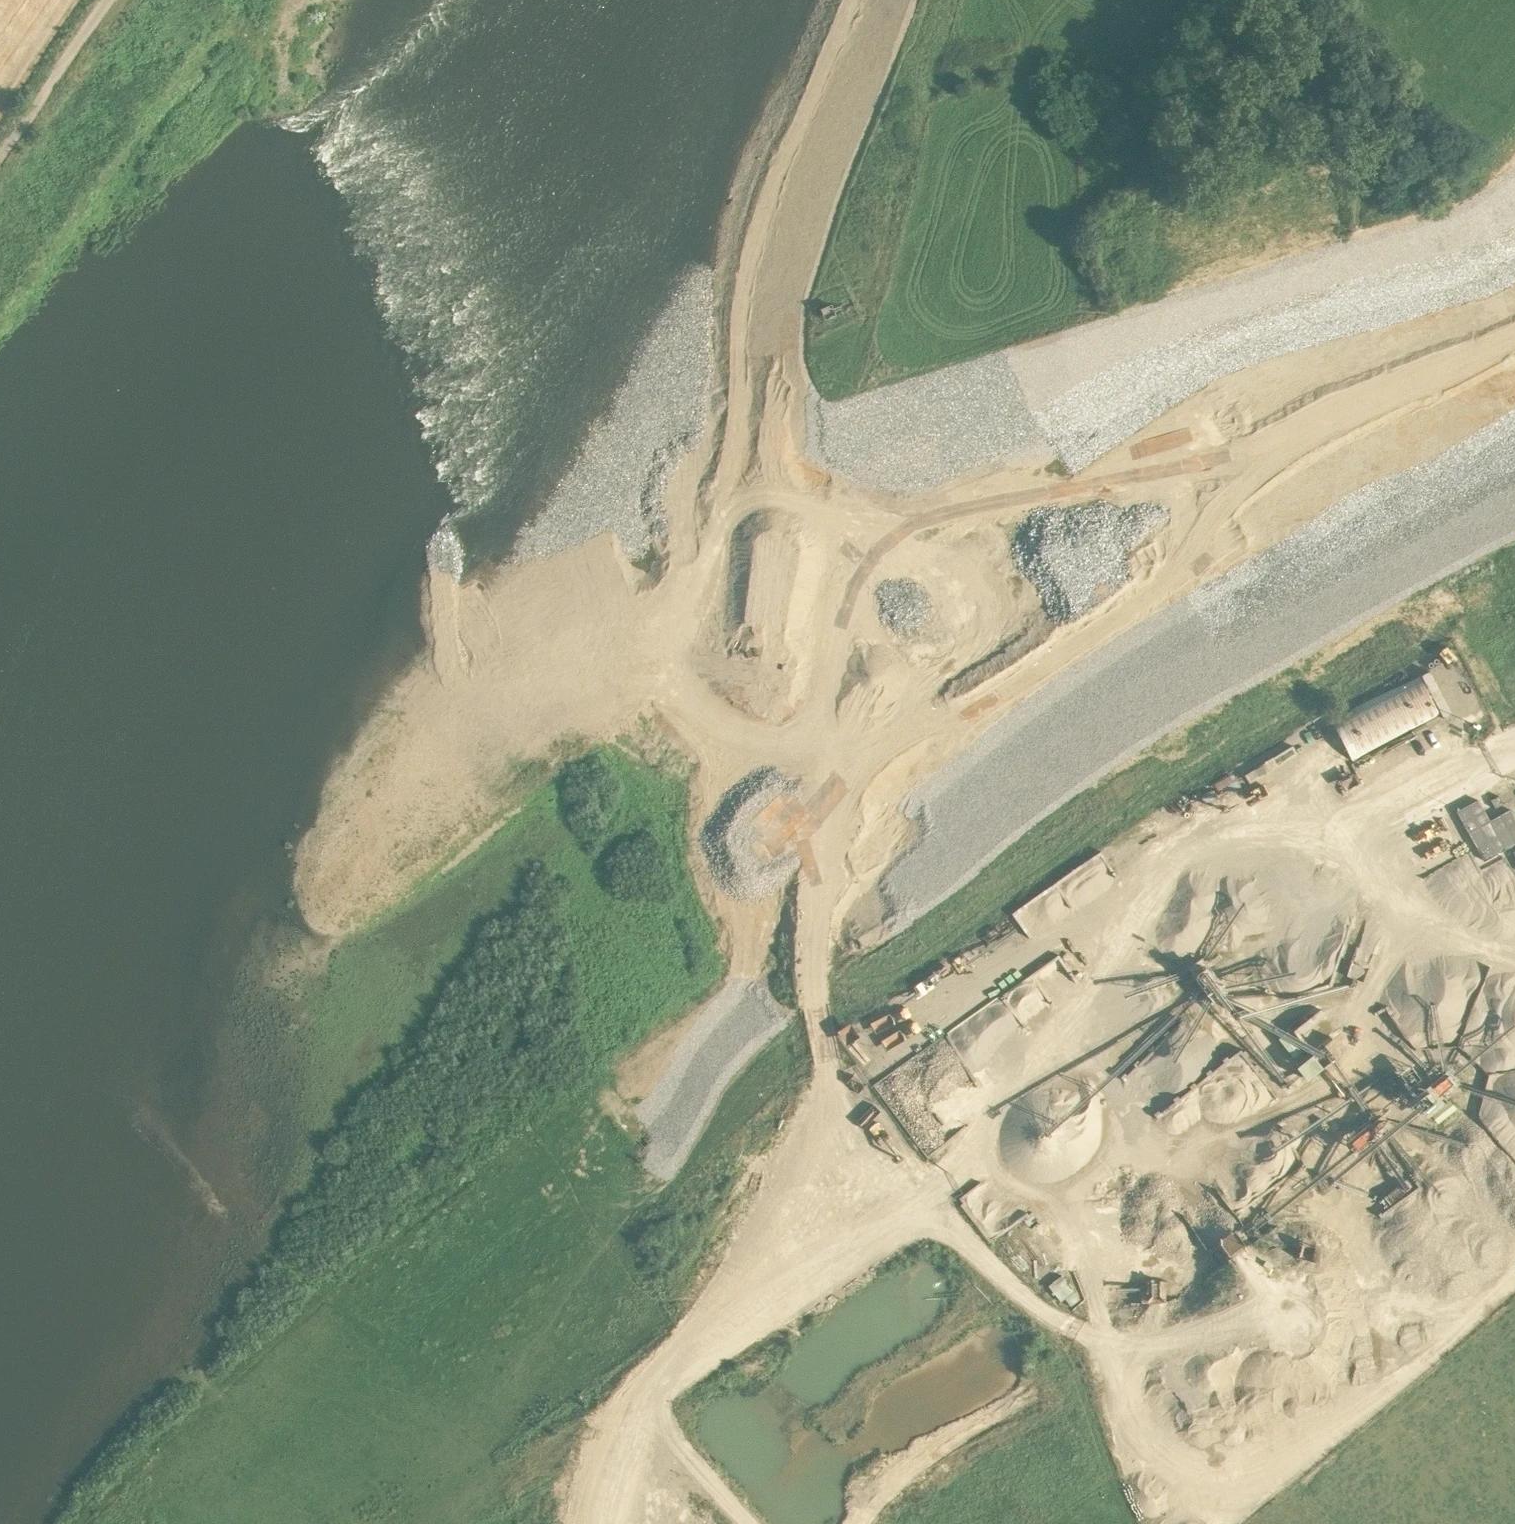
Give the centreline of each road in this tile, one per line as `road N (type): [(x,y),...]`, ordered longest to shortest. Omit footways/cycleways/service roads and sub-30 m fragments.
road 1 (unclassified): [(0,155),(106,0)]

